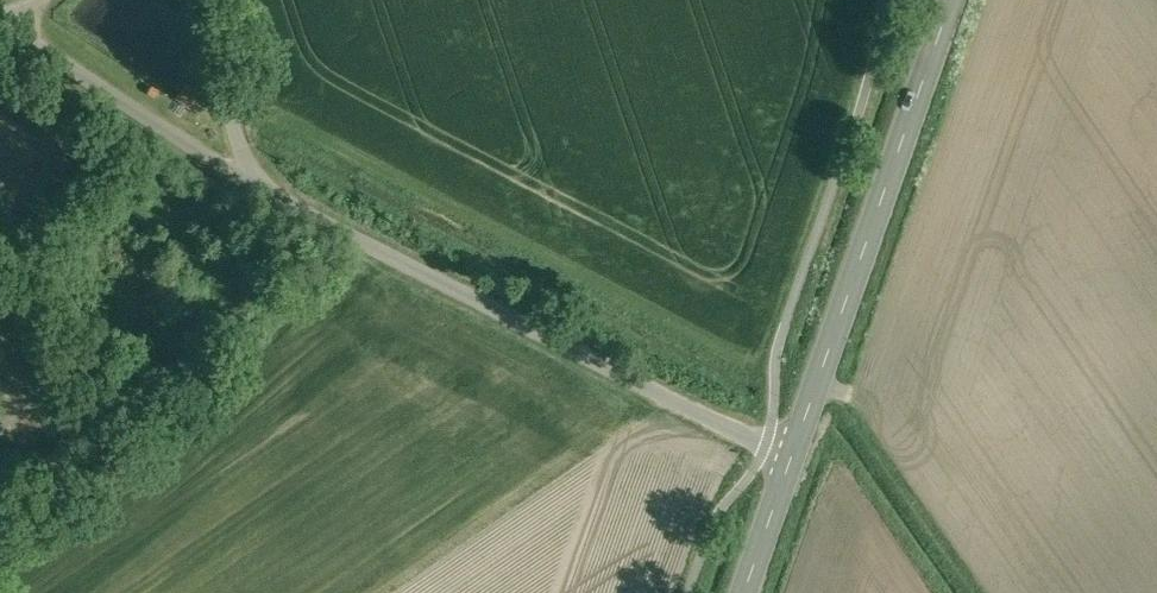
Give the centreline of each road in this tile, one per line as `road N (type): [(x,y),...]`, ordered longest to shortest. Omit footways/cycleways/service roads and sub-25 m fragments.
road 1 (unclassified): [(257,184),(792,462)]
road 2 (tertiary): [(951,0),(792,462)]
road 3 (unclassified): [(257,184),(13,24)]
road 4 (unclassified): [(191,0),(257,184)]
road 5 (tertiary): [(792,462),(744,592)]

